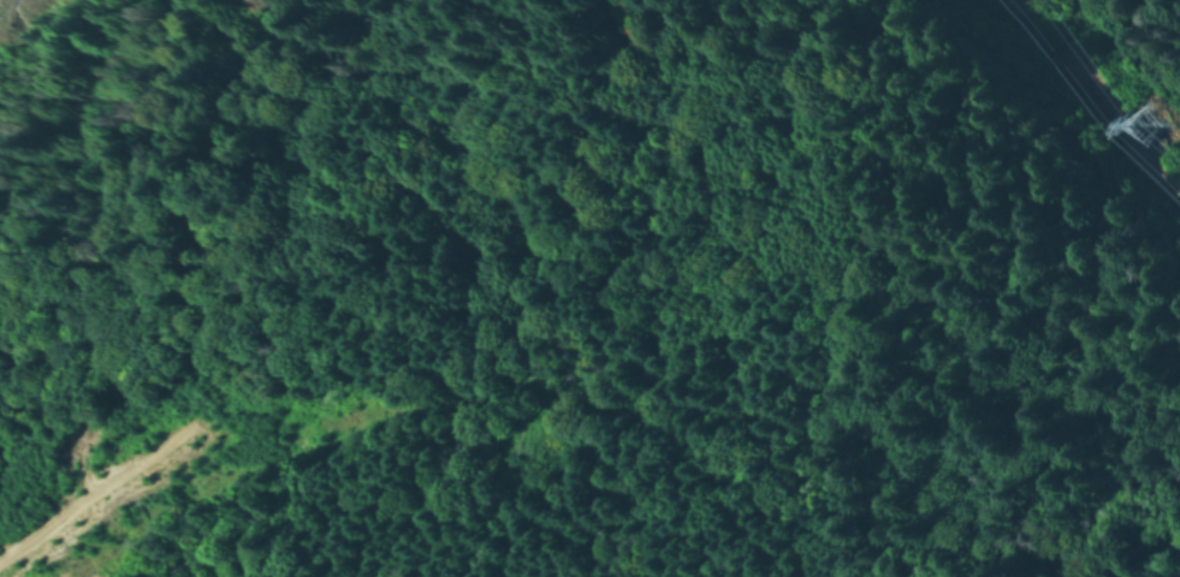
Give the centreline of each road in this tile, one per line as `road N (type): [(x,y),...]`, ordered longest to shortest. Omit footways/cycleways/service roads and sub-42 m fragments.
road 1 (track): [(84,576),(174,505),(344,421),(536,381),(544,393),(538,405),(516,420),(479,478),(479,502),(509,546)]

